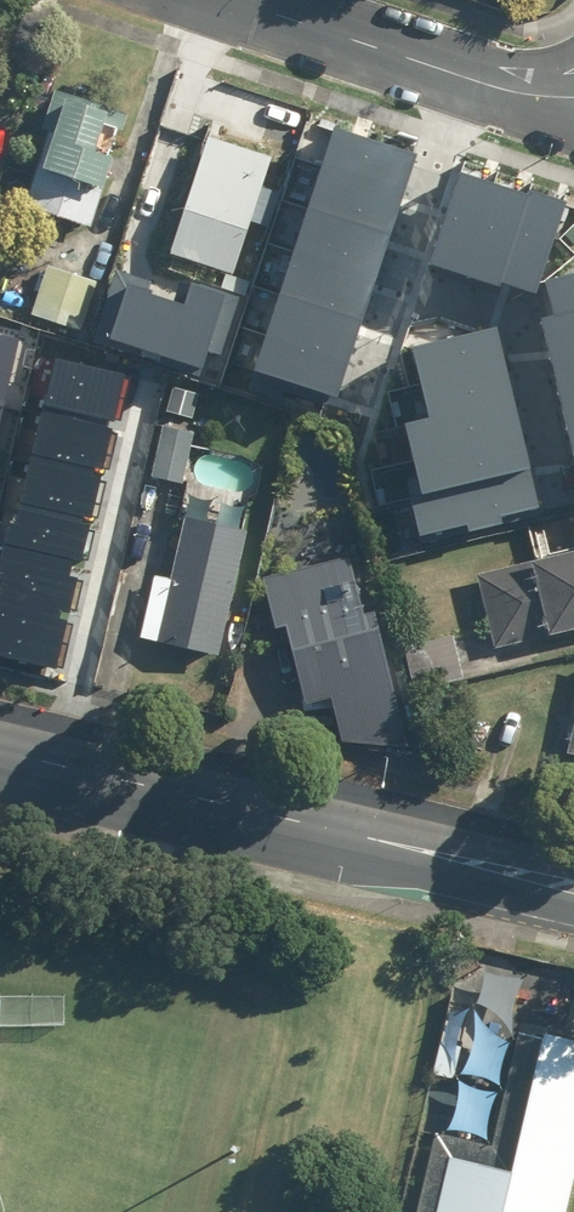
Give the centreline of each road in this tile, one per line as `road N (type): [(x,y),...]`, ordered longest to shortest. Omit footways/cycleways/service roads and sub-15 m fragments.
road 1 (secondary): [(0,751),(573,886)]
road 2 (residential): [(396,270),(505,311),(545,470)]
road 3 (residential): [(460,78),(226,0)]
road 4 (residential): [(460,78),(396,270)]
road 5 (residential): [(396,270),(353,401)]

